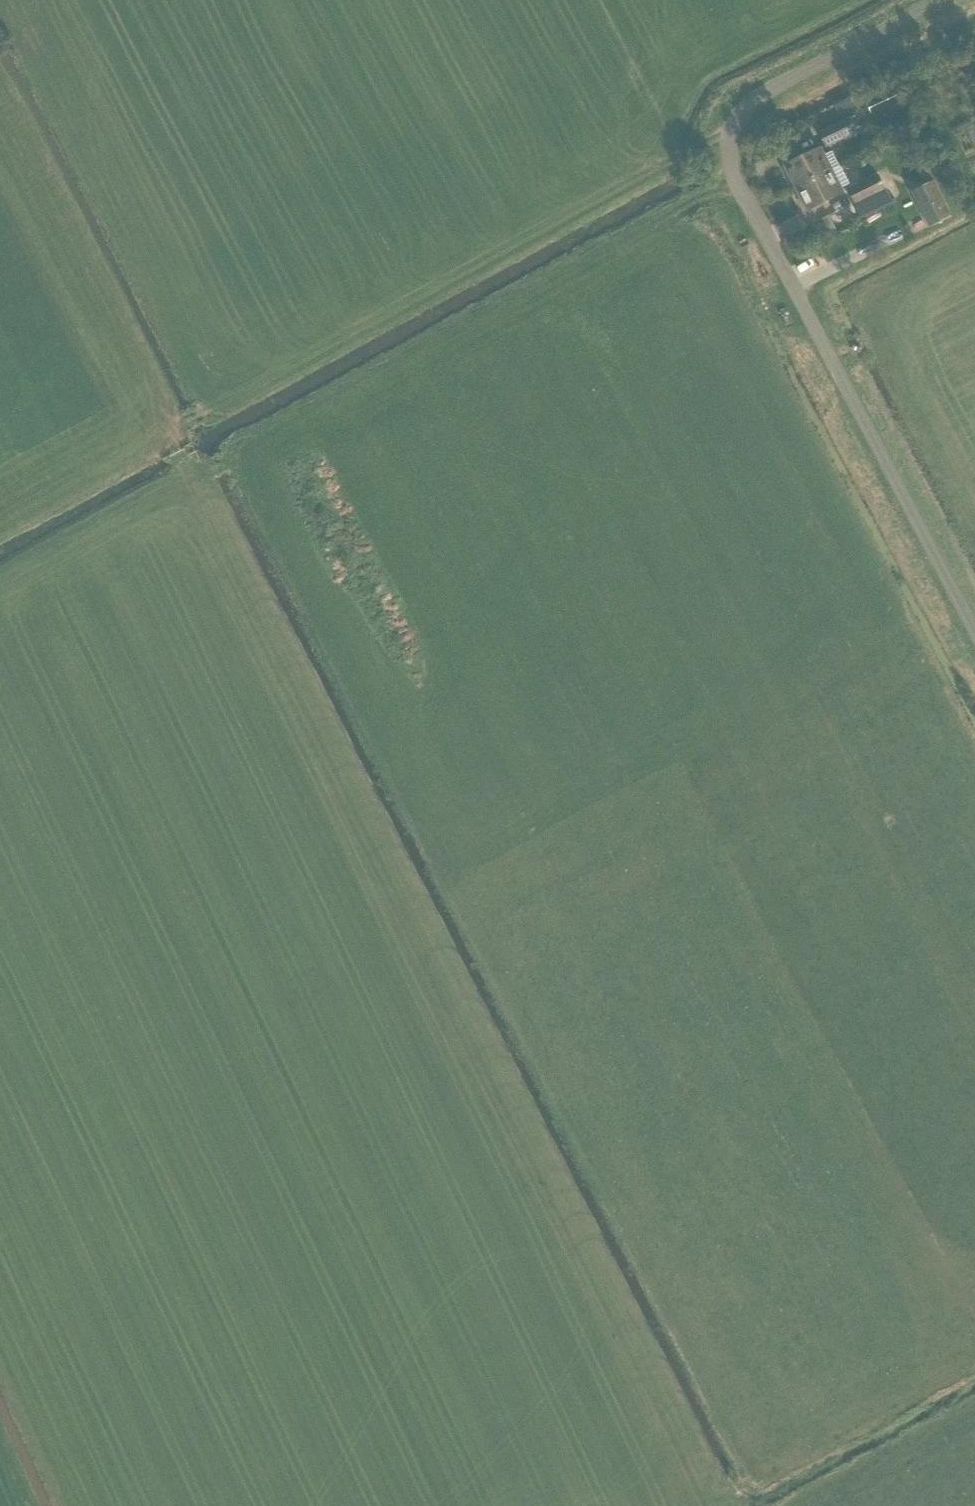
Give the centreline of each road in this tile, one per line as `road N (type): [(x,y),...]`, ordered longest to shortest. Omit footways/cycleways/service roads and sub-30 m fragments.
road 1 (unclassified): [(974,632),(741,190),(729,150),(735,126),(759,96),(939,0)]

